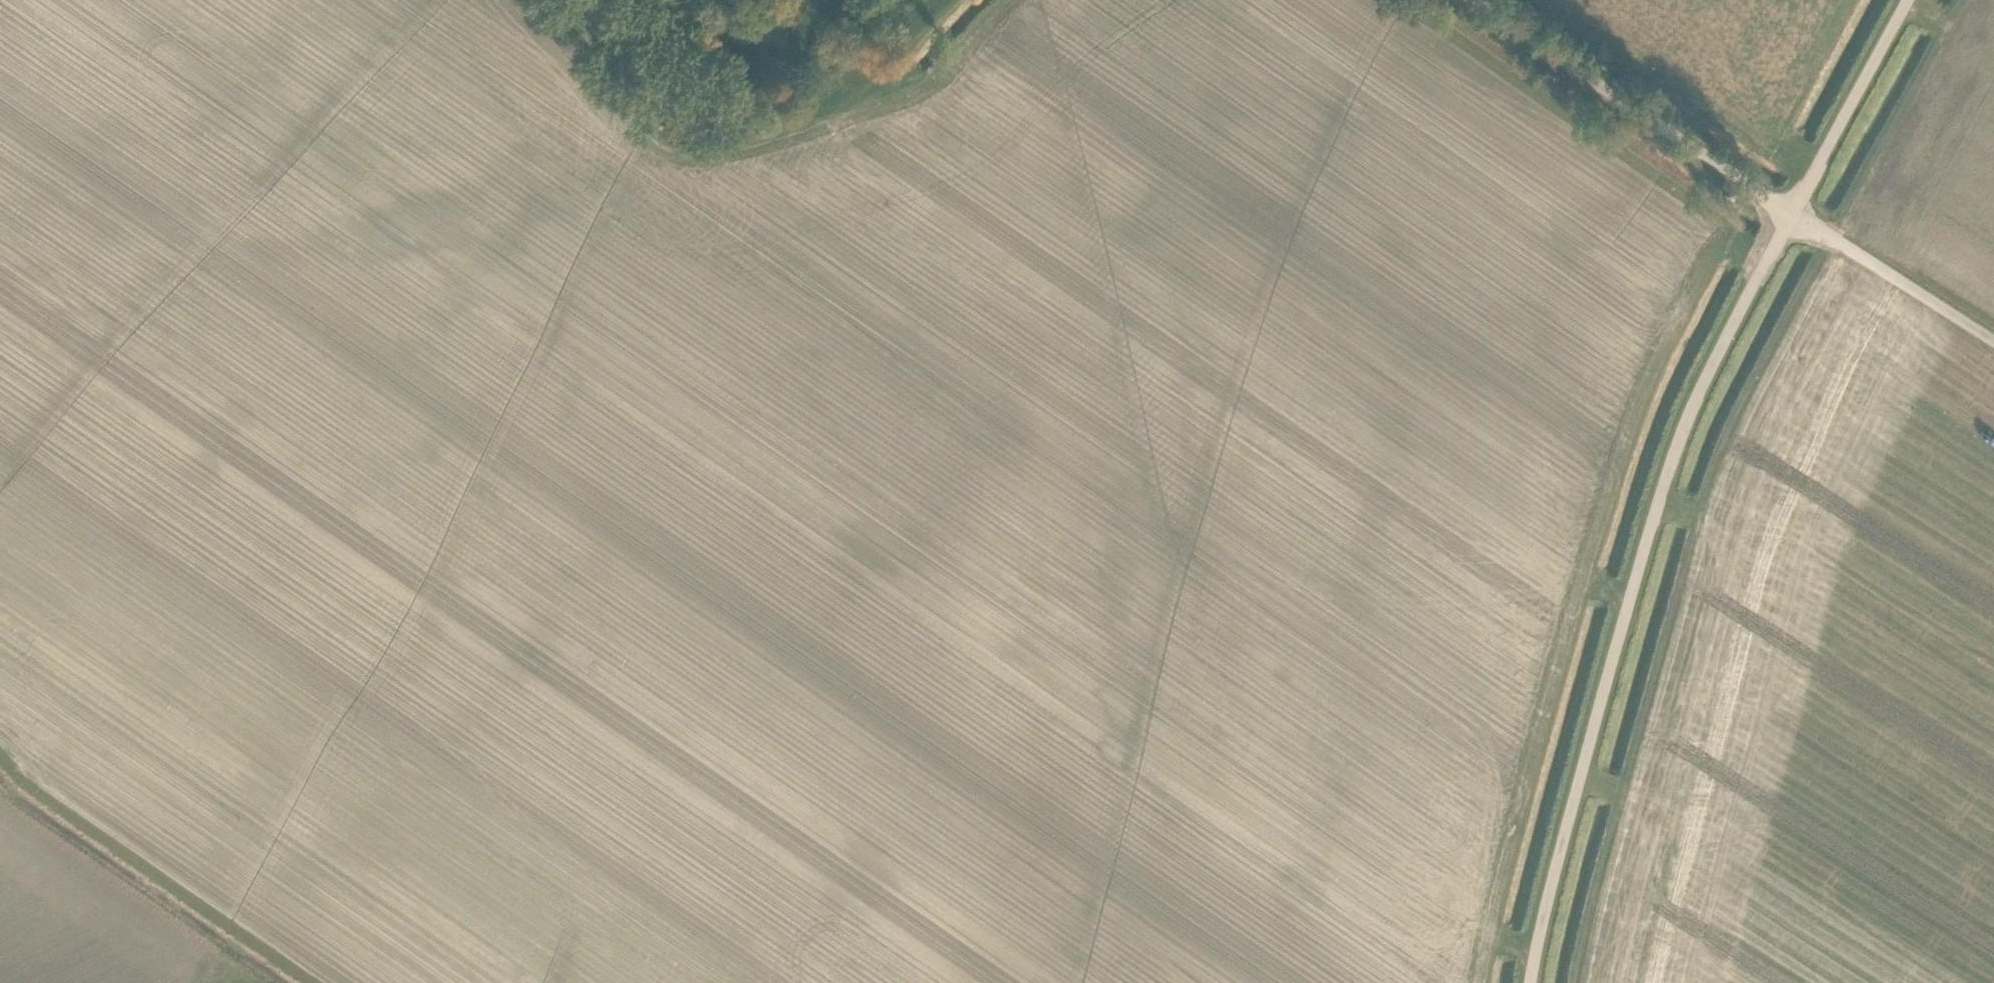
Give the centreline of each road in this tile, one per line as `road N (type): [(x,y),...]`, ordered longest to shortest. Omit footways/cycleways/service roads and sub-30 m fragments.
road 1 (unclassified): [(1532,982),(1667,489),(1705,390),(1912,0)]

